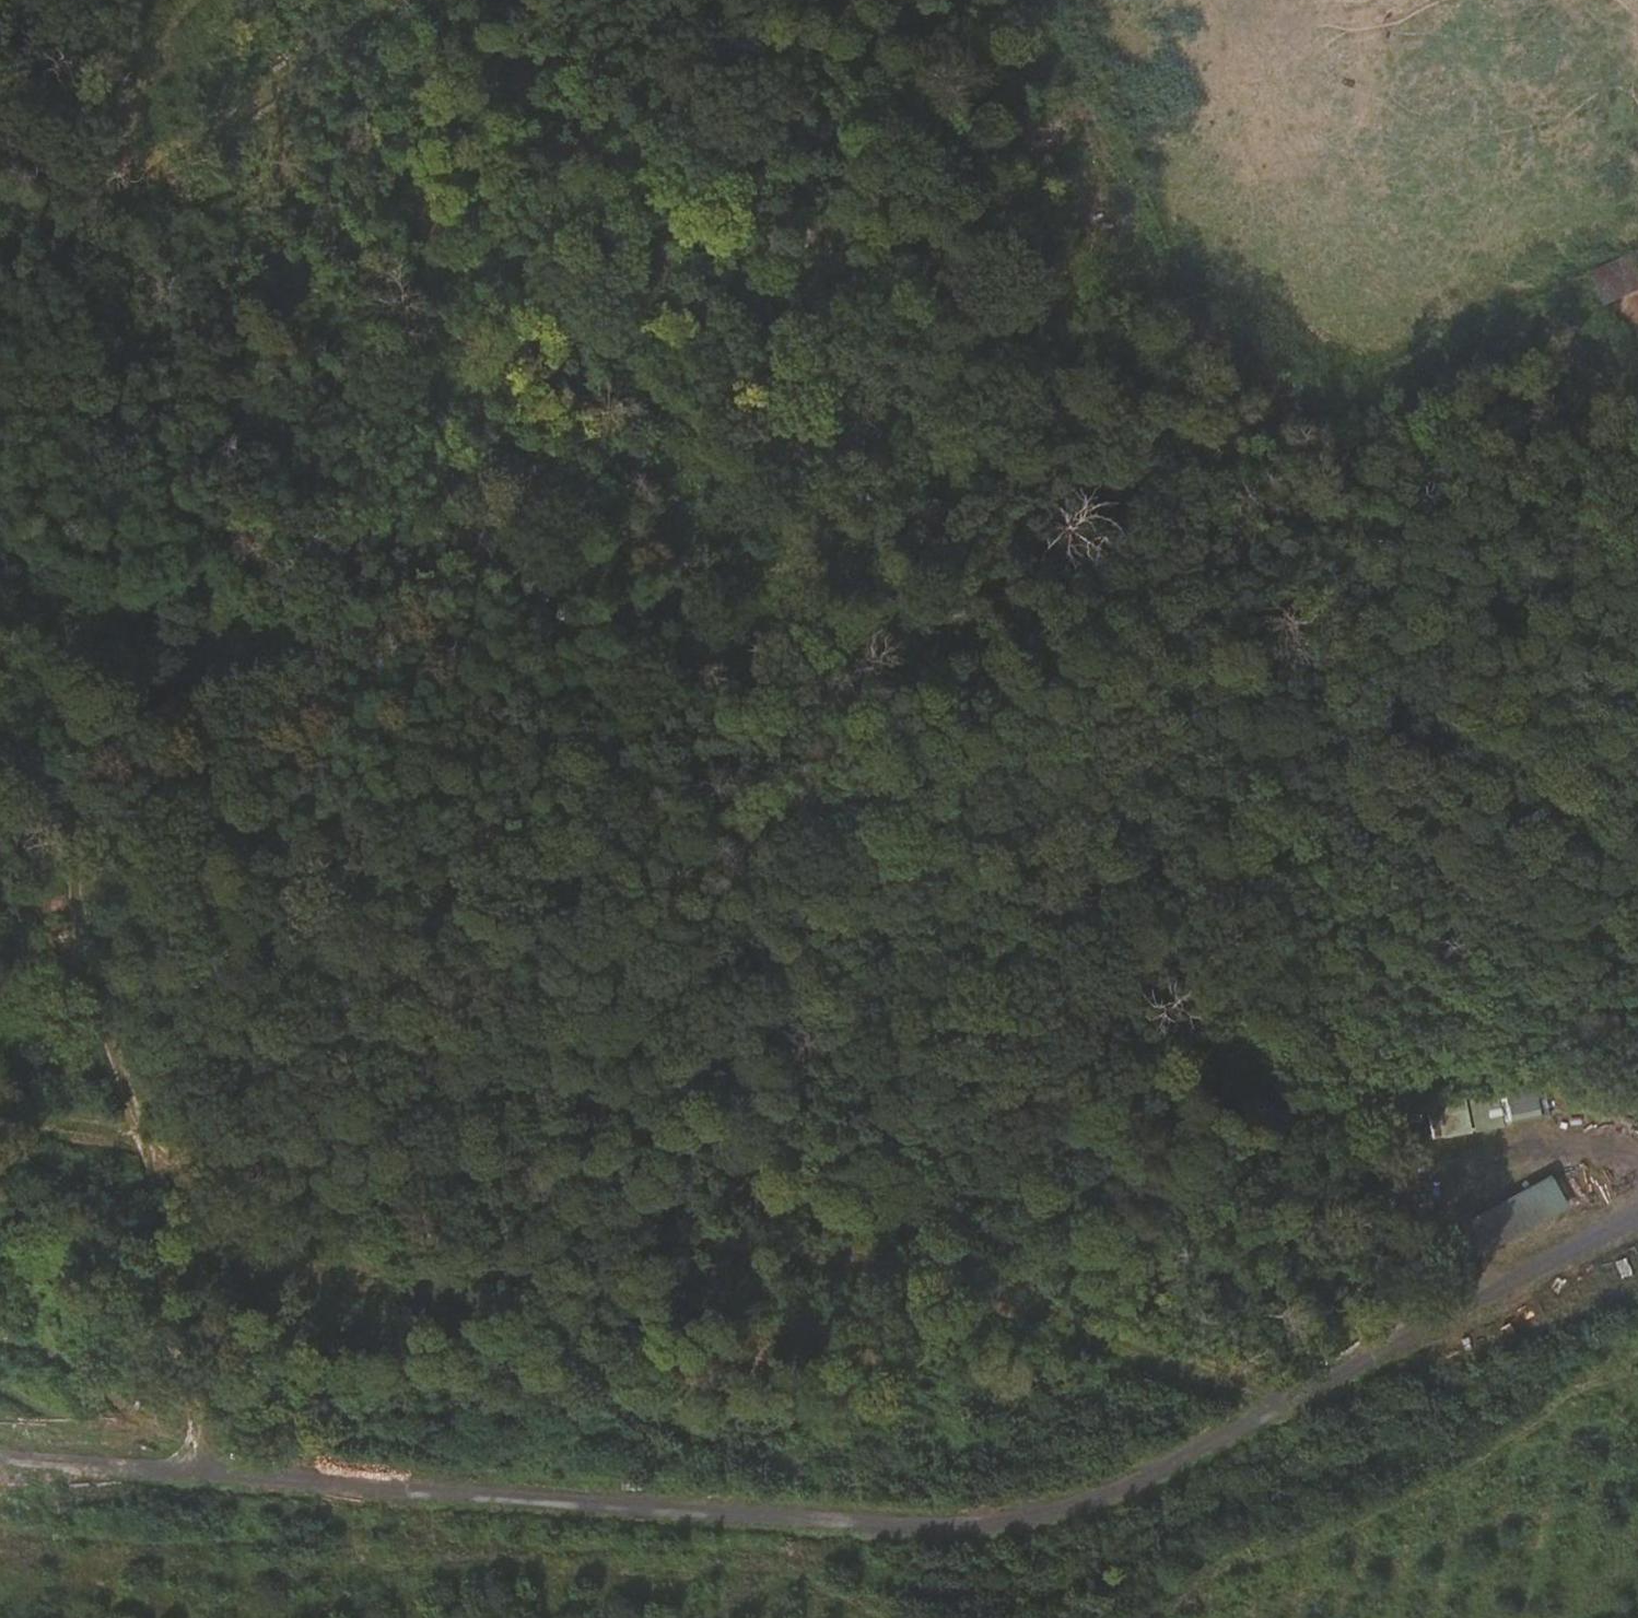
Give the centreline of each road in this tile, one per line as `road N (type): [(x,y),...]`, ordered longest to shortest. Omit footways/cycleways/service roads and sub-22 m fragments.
road 1 (track): [(1637,1217),(1129,1481),(1013,1513),(911,1522),(764,1514),(0,1457)]

